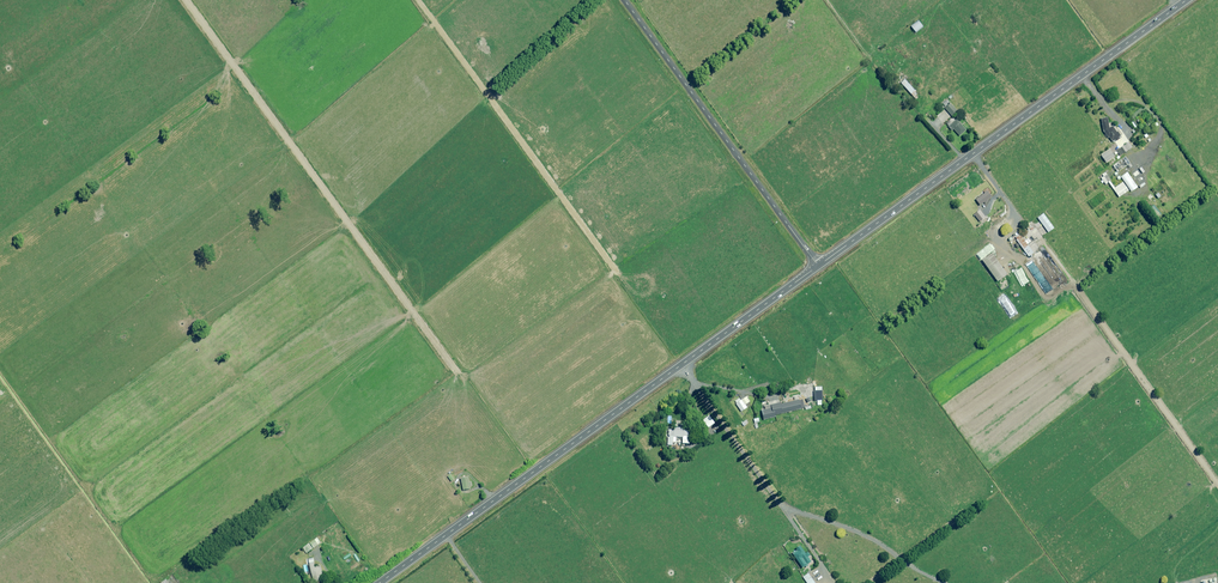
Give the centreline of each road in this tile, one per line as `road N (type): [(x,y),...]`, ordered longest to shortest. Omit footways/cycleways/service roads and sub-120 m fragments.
road 1 (primary): [(380,582),(818,266)]
road 2 (primary): [(818,266),(1187,0)]
road 3 (track): [(454,369),(189,0)]
road 4 (unclassified): [(818,266),(625,0)]
road 5 (track): [(827,0),(964,160)]

